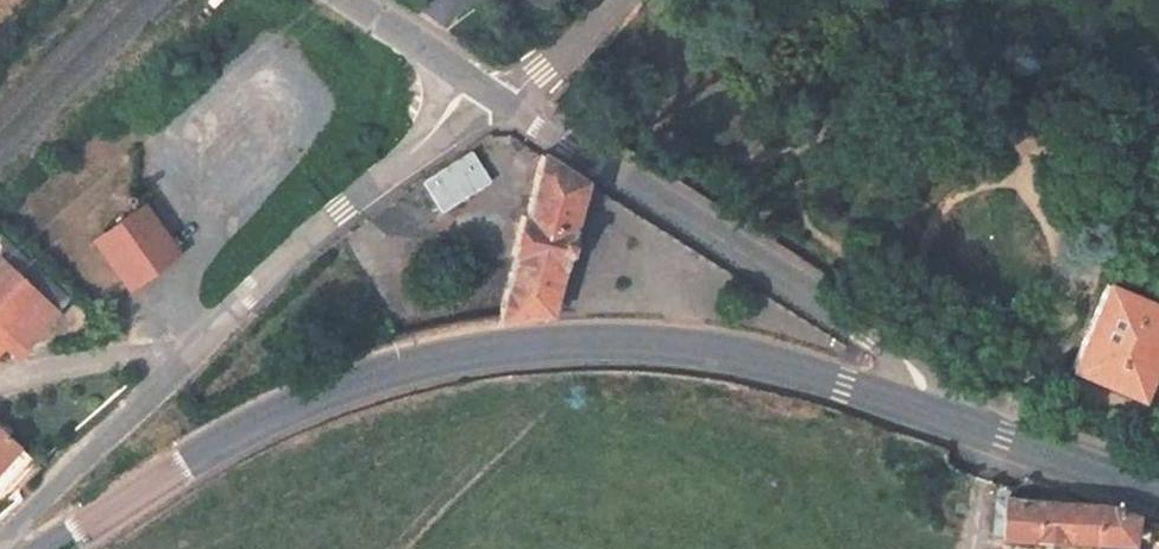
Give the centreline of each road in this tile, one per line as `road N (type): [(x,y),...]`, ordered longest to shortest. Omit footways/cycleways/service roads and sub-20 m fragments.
road 1 (secondary): [(924,410),(693,348),(600,342),(502,348),(409,366),(330,396),(248,435),(64,548)]
road 2 (unclassified): [(0,548),(278,262),(497,96)]
road 3 (tertiary): [(924,410),(916,371),(893,347),(497,96)]
road 4 (secondary): [(1158,489),(924,410)]
road 5 (tertiary): [(497,96),(344,0)]
road 6 (unclassified): [(616,0),(497,96)]

